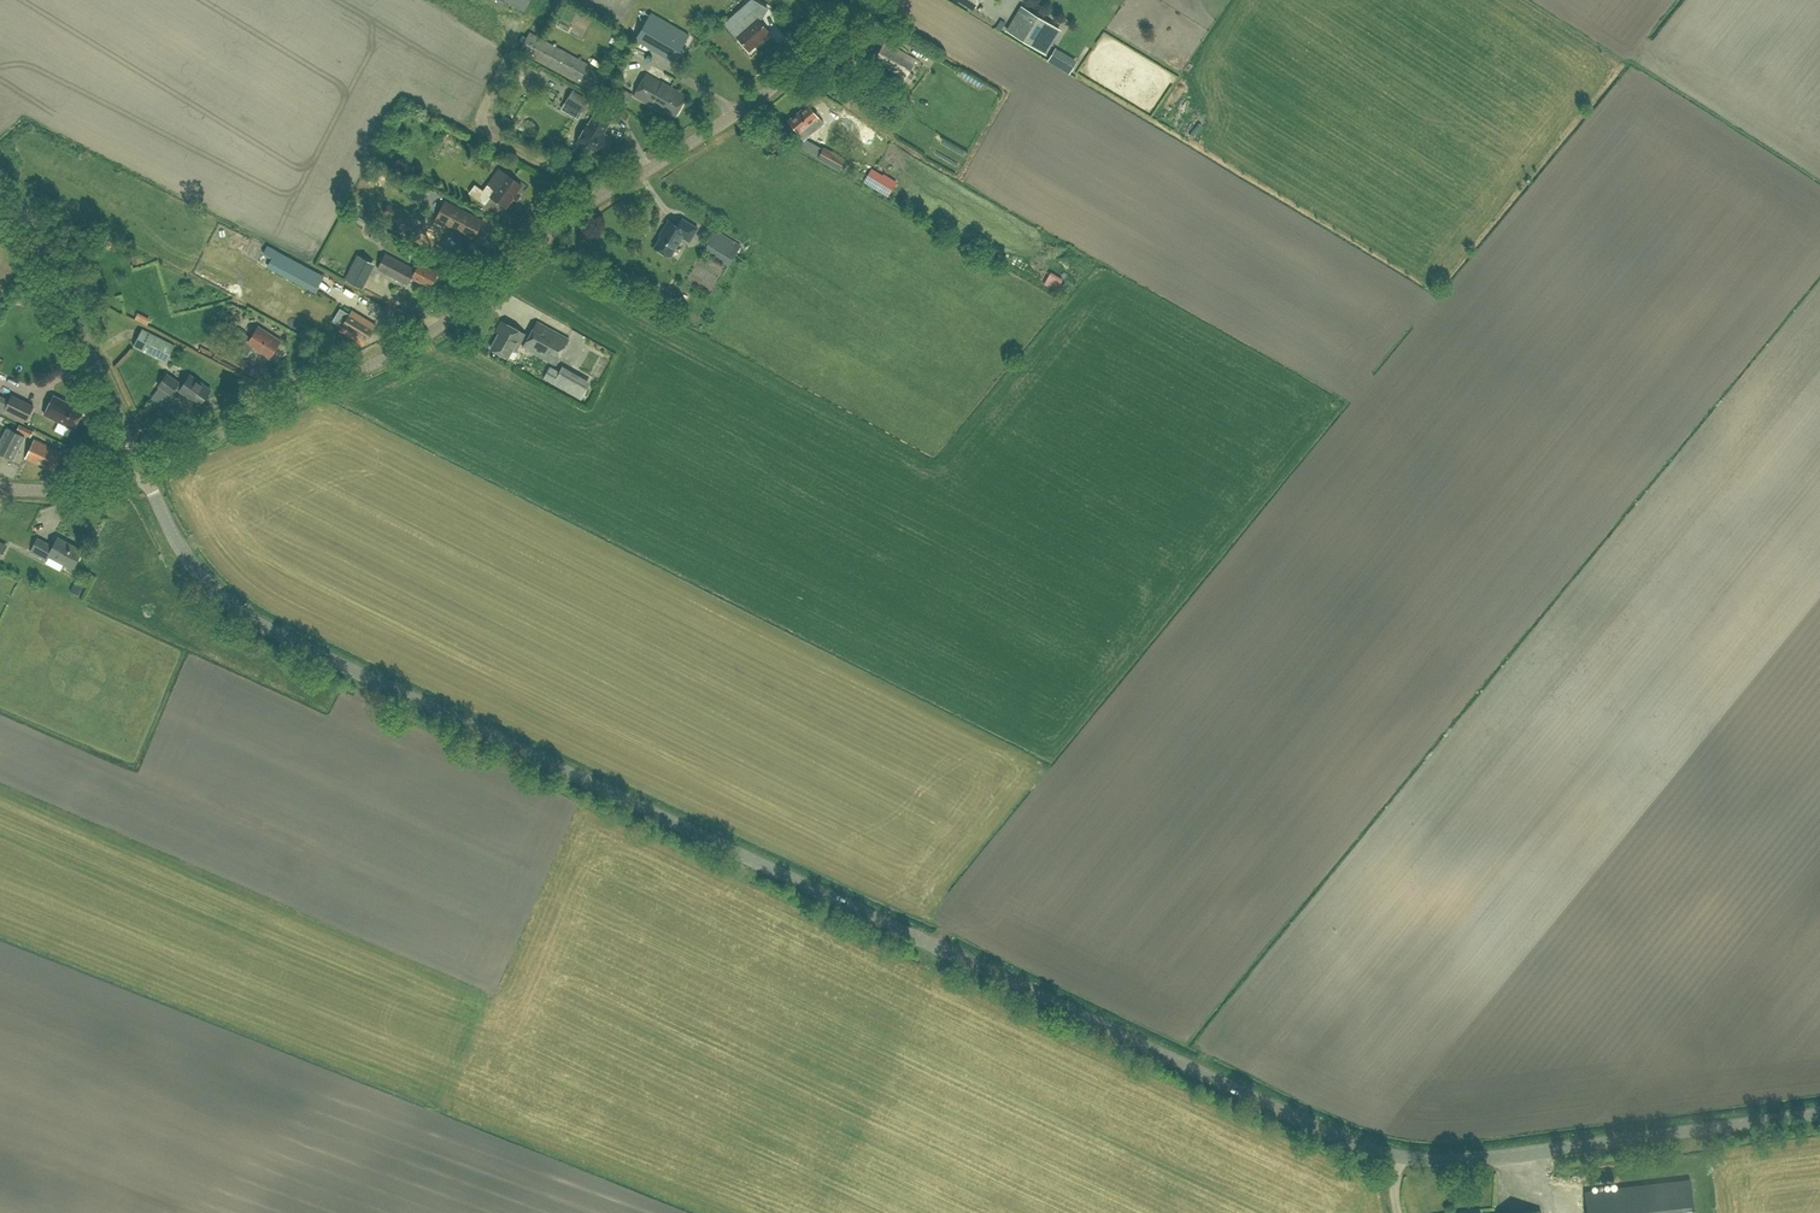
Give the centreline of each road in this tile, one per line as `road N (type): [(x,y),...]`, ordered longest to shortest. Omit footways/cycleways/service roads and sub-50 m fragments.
road 1 (unclassified): [(1819,1113),(1474,1159),(1371,1151),(264,627),(220,596),(189,559),(144,468)]
road 2 (tertiary): [(144,468),(433,331),(594,200),(754,101),(876,0)]
road 3 (unclassified): [(144,468),(31,222),(0,175)]
road 4 (tertiary): [(0,489),(88,487),(144,468)]

